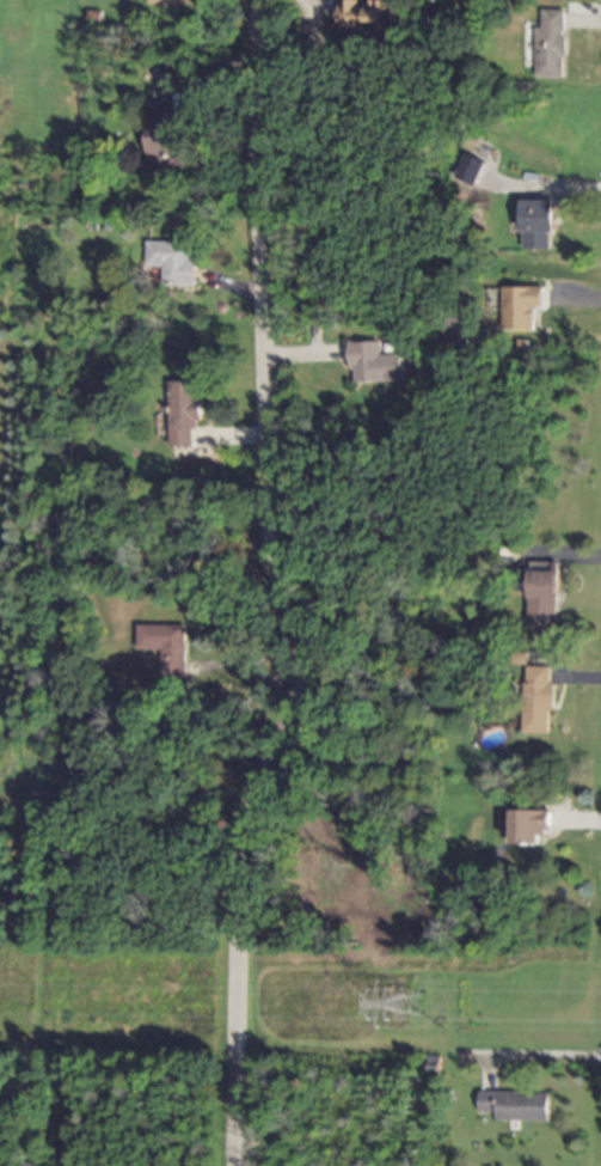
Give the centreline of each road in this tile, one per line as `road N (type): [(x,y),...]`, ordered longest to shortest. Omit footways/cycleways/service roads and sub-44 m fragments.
road 1 (residential): [(232,1165),(238,774),(264,621),(247,39),(254,0)]
road 2 (residential): [(66,836),(237,838)]

